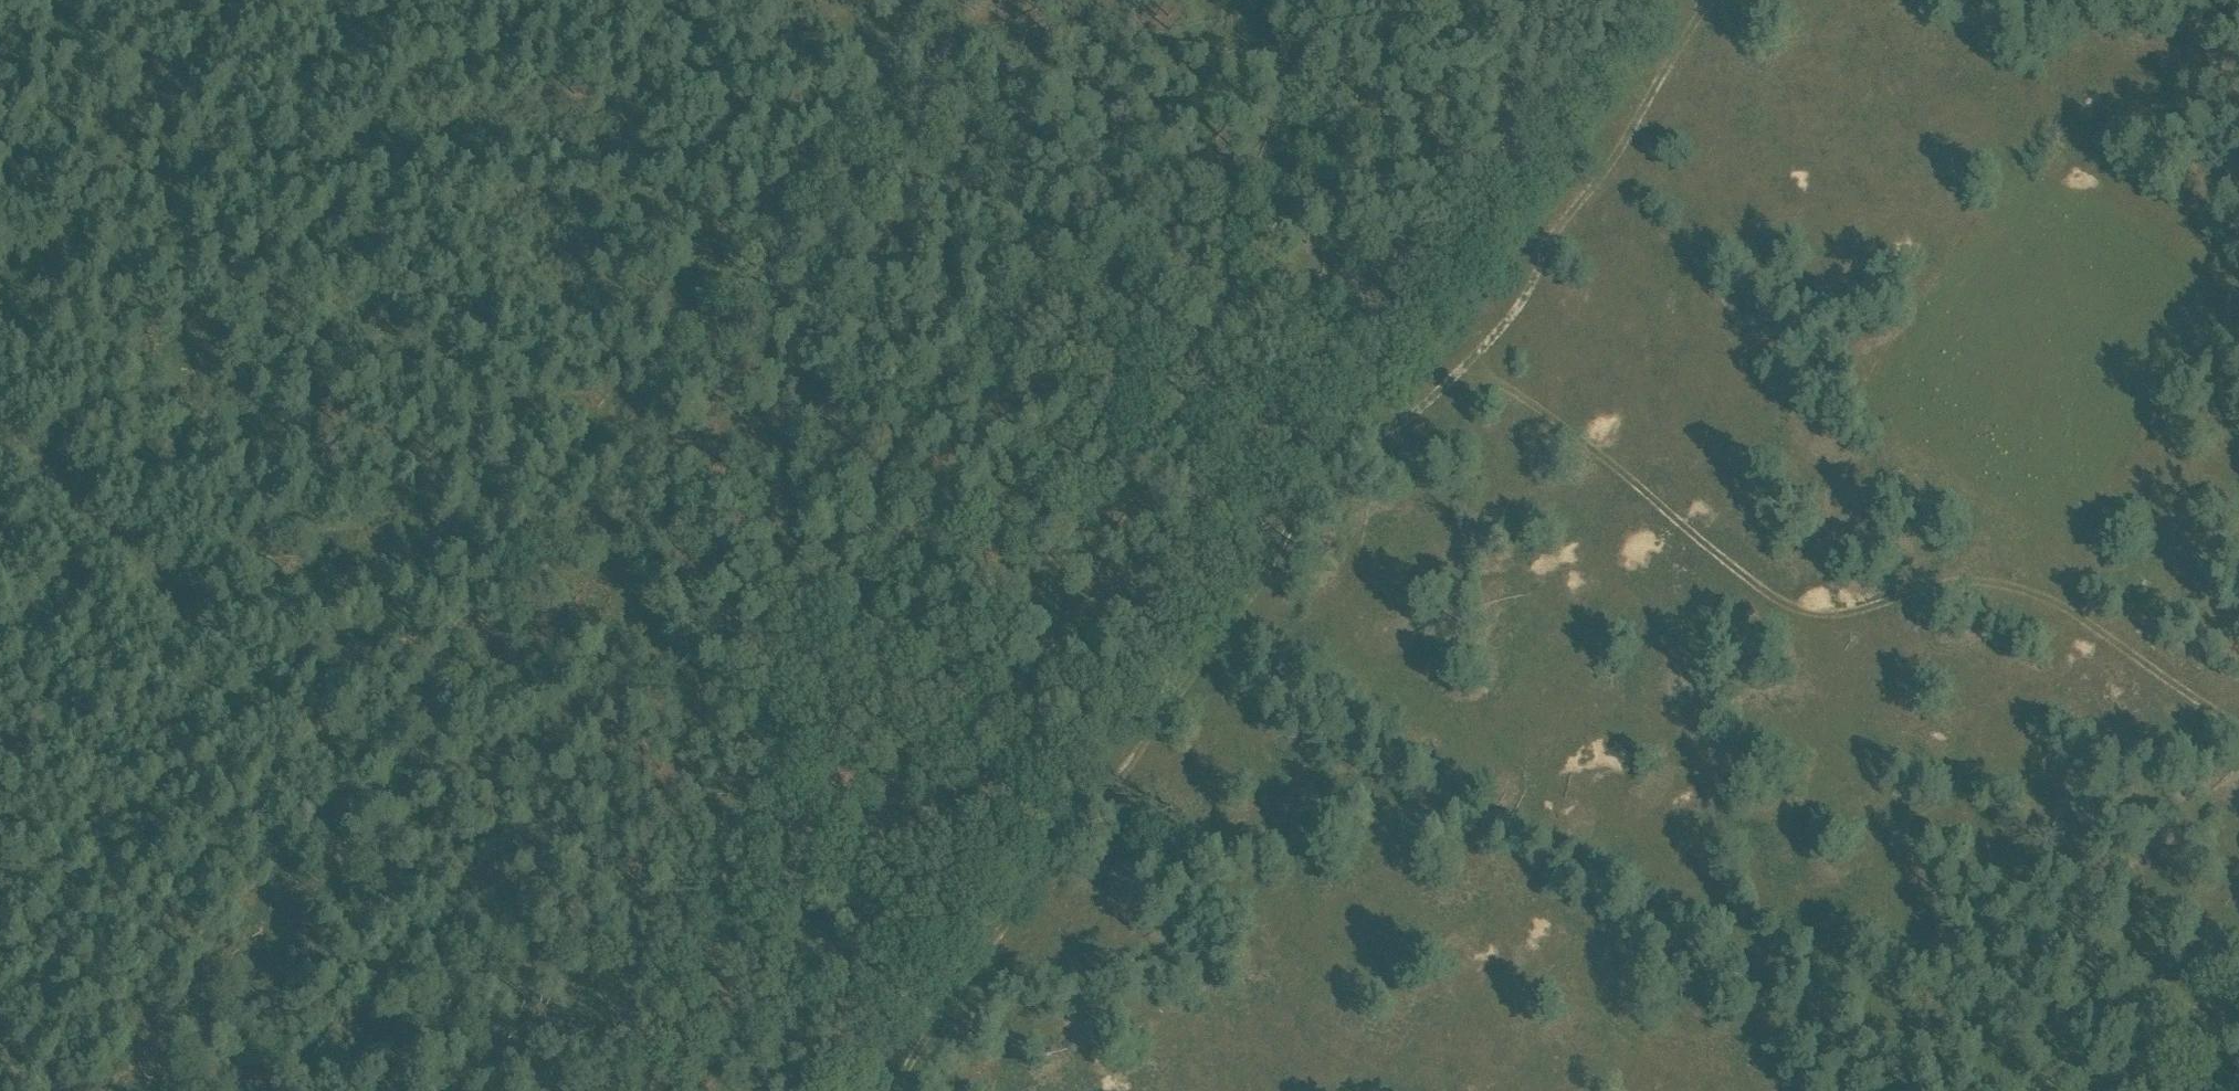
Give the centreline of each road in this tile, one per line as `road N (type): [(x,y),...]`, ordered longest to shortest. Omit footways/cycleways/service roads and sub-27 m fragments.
road 1 (track): [(1430,392),(1472,387),(1538,411),(1785,604),(1861,612),(1936,589),(2007,584),(2083,620),(2238,728)]
road 2 (track): [(898,1088),(1382,412),(1430,392)]
road 3 (track): [(346,750),(0,434)]

